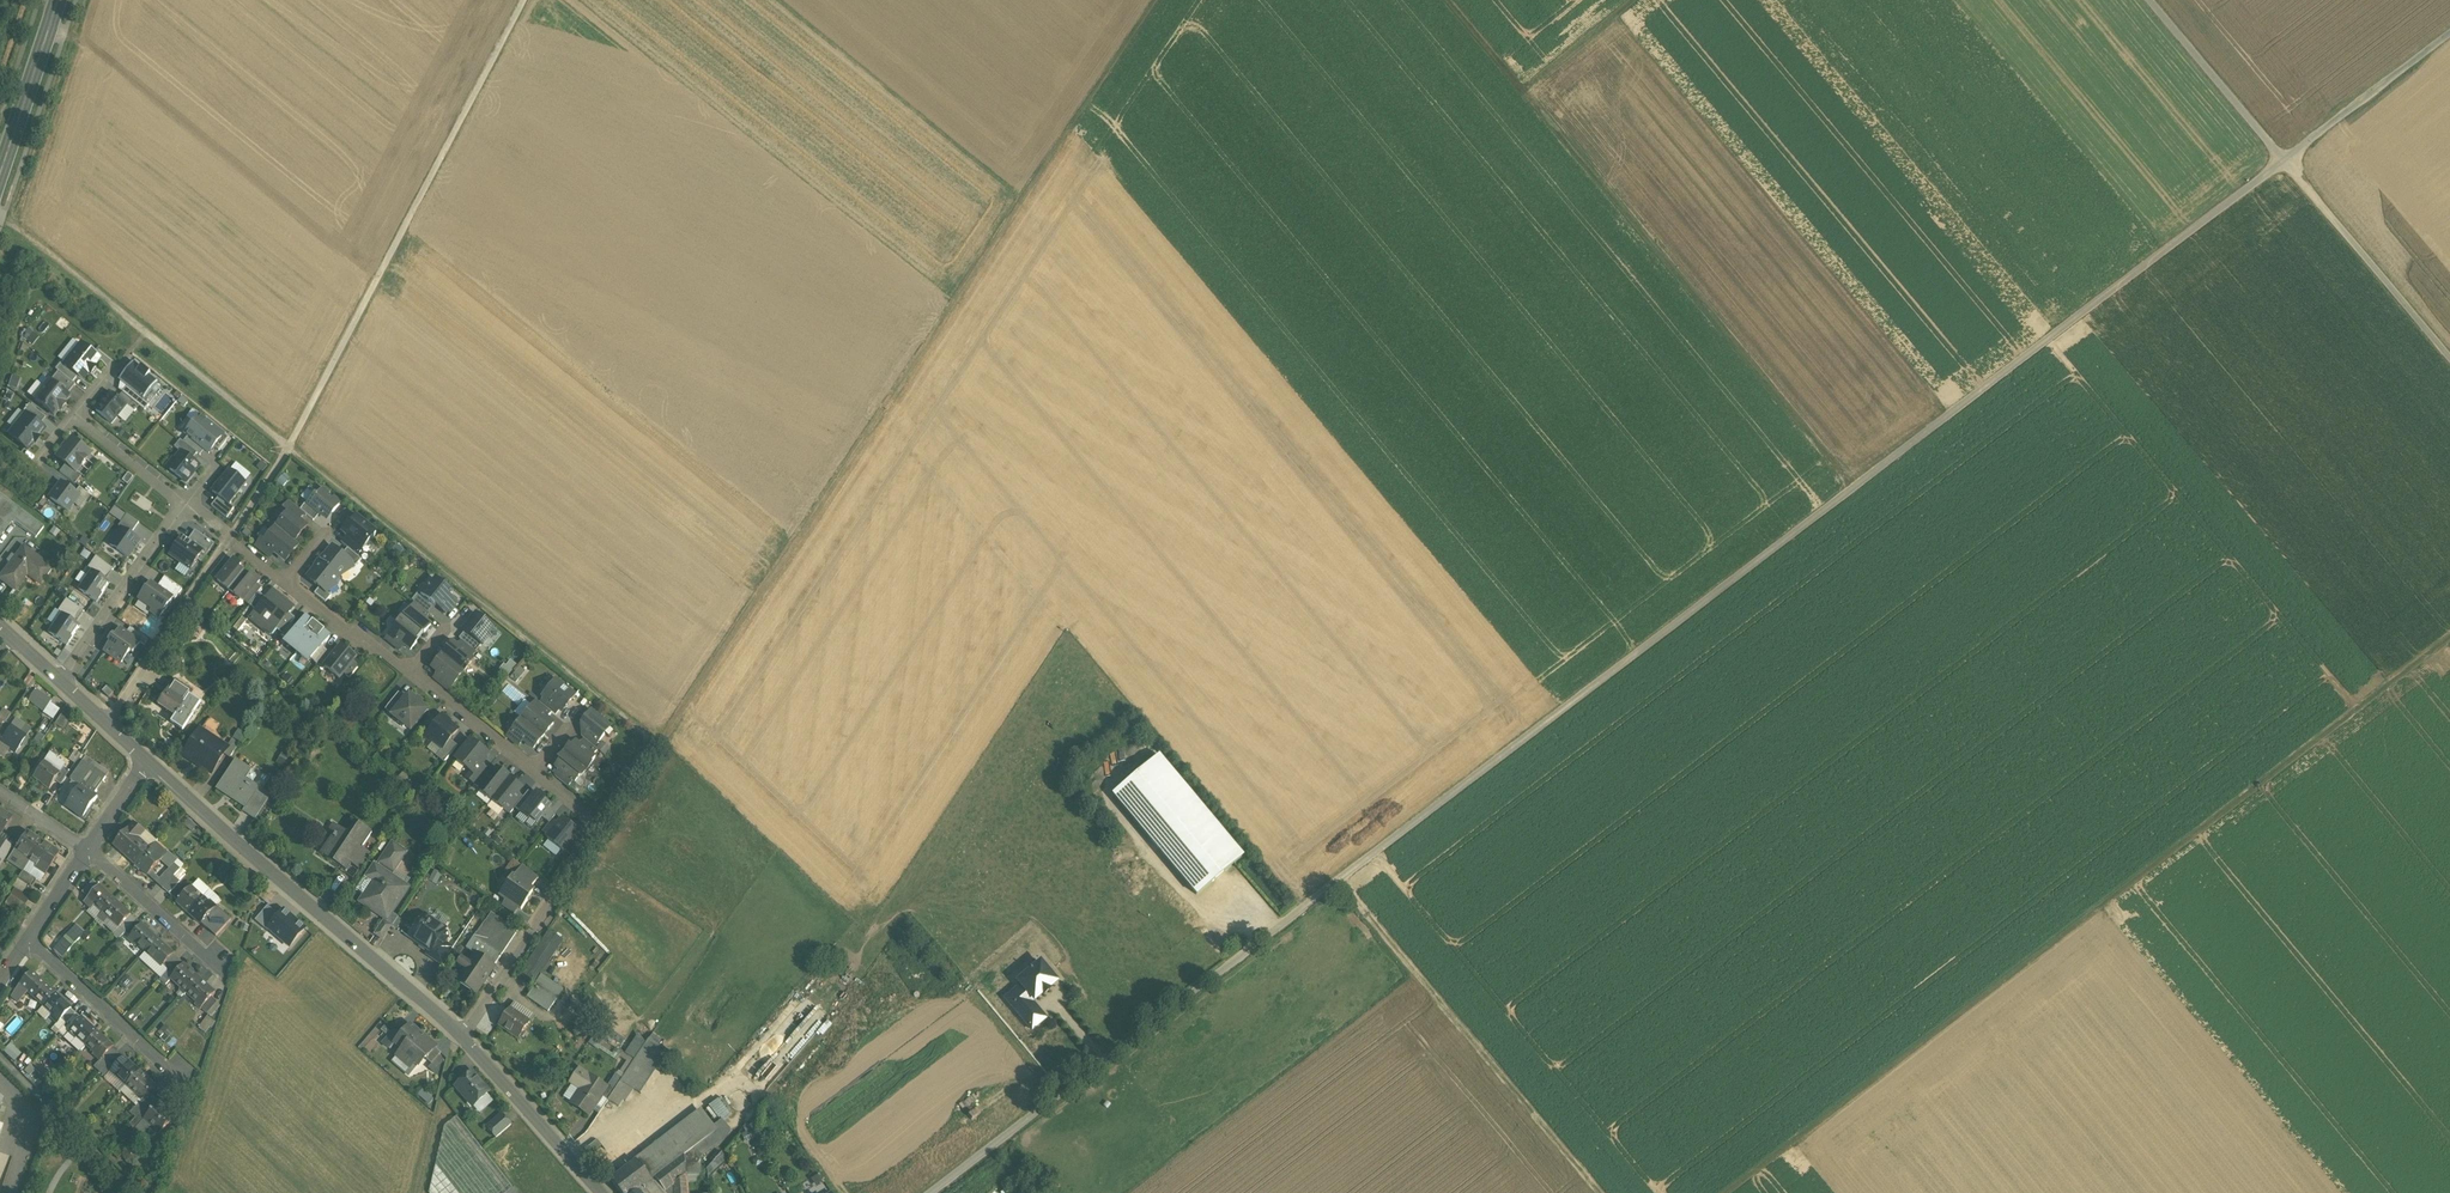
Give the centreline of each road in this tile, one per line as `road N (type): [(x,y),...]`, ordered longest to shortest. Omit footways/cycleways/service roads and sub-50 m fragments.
road 1 (track): [(932,1192),(2284,161)]
road 2 (track): [(1725,1192),(2449,640)]
road 3 (track): [(668,750),(1168,0)]
road 4 (track): [(1449,0),(1853,487)]
road 5 (track): [(533,0),(291,448)]
road 6 (track): [(291,448),(668,750)]
road 7 (tertiary): [(149,764),(461,1038)]
road 8 (track): [(1342,879),(1601,1192)]
road 9 (track): [(0,219),(291,448)]
road 10 (track): [(2284,161),(2449,359)]
road 11 (residential): [(62,680),(192,503)]
road 12 (track): [(2149,0),(2284,161)]
road 13 (tertiary): [(461,1038),(602,1192)]
road 14 (track): [(2284,161),(2449,34)]
road 15 (residential): [(27,942),(182,1078)]
road 16 (primary): [(0,174),(58,0)]
road 17 (residential): [(88,846),(224,969)]
road 18 (residential): [(563,895),(461,1038)]
road 19 (residential): [(537,772),(609,834),(563,895)]
road 20 (track): [(422,1192),(461,1038)]
road 21 (residential): [(415,672),(537,772)]
road 22 (residential): [(288,588),(415,672)]
road 23 (track): [(1526,94),(1639,0)]
road 24 (residential): [(78,412),(192,503)]
road 25 (residential): [(192,503),(288,588)]
road 26 (tertiary): [(62,680),(149,764)]

